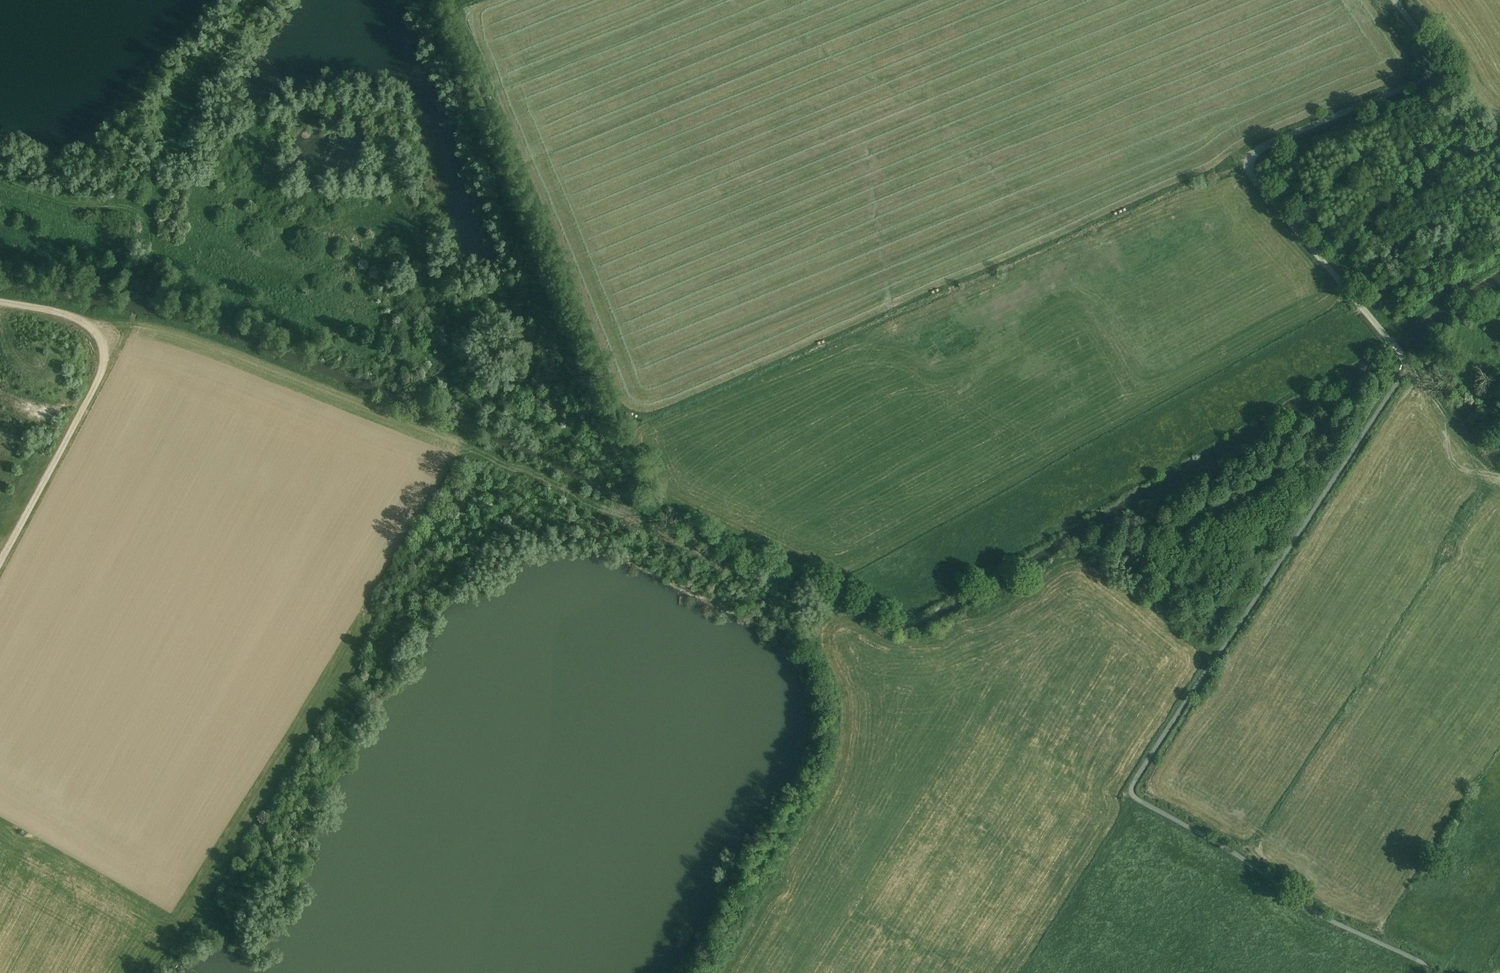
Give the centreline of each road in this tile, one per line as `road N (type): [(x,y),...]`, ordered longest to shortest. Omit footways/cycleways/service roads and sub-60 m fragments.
road 1 (unclassified): [(1406,360),(1254,180),(1250,162),(1275,141),(1429,76),(1432,54),(1395,0)]
road 2 (track): [(0,303),(86,318),(110,347),(107,369),(0,568)]
road 3 (track): [(310,276),(235,241),(186,205),(135,212),(0,179)]

